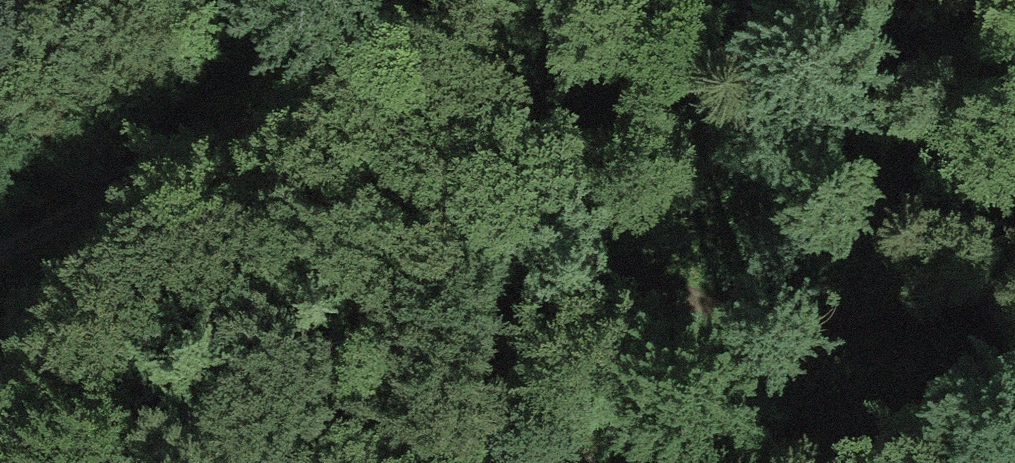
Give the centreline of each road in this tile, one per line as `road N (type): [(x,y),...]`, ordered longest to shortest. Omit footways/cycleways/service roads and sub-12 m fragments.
road 1 (track): [(0,260),(166,153),(257,114),(363,109),(459,149),(571,242),(694,314),(830,324),(1014,291)]
road 2 (track): [(591,462),(550,418),(439,241),(377,185),(316,161),(166,153)]

